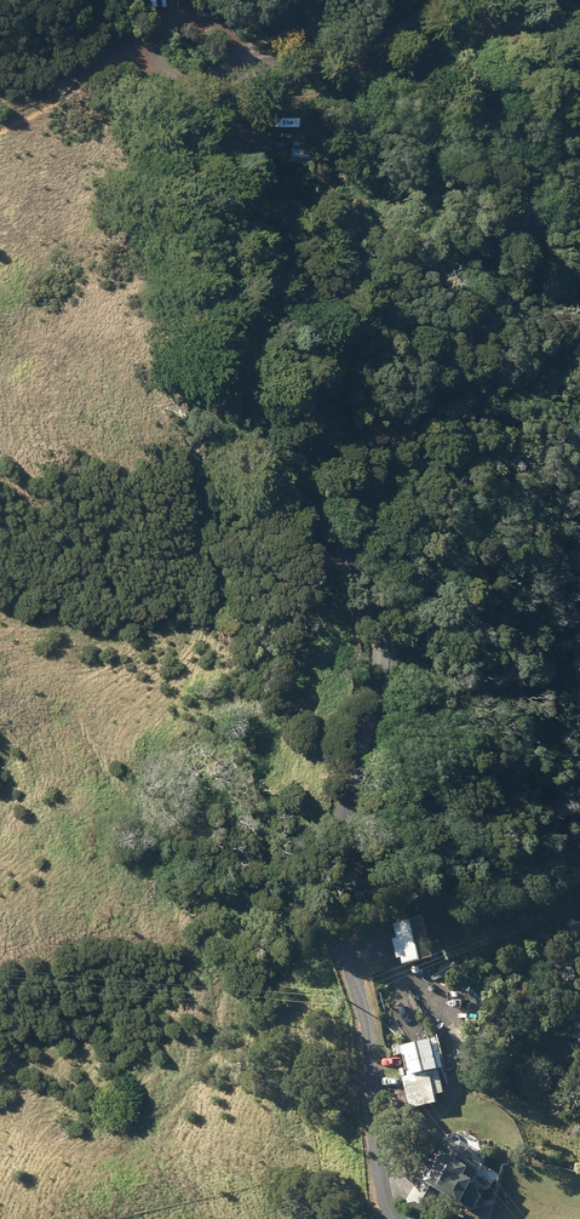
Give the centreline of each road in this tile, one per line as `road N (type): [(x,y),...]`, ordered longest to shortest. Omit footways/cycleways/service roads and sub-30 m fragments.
road 1 (residential): [(579,119),(506,52),(469,35),(405,34),(290,59),(174,101)]
road 2 (track): [(174,101),(156,82),(116,64),(86,72),(0,120)]

